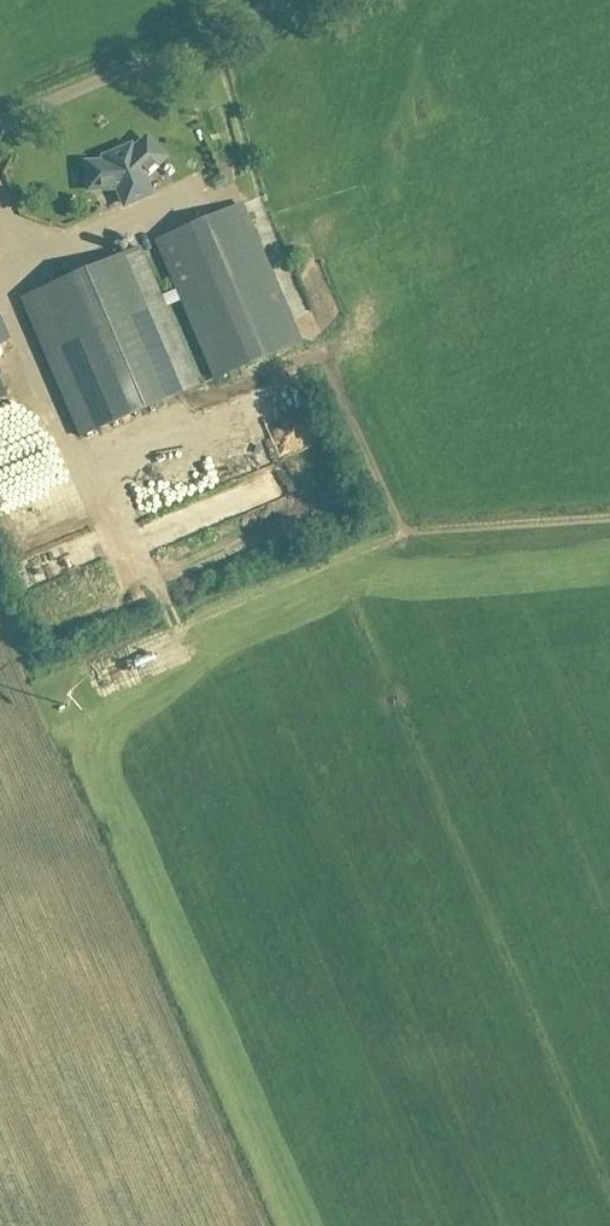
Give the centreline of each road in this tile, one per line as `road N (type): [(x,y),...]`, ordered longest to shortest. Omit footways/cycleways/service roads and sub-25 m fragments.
road 1 (unclassified): [(0,122),(283,0)]

